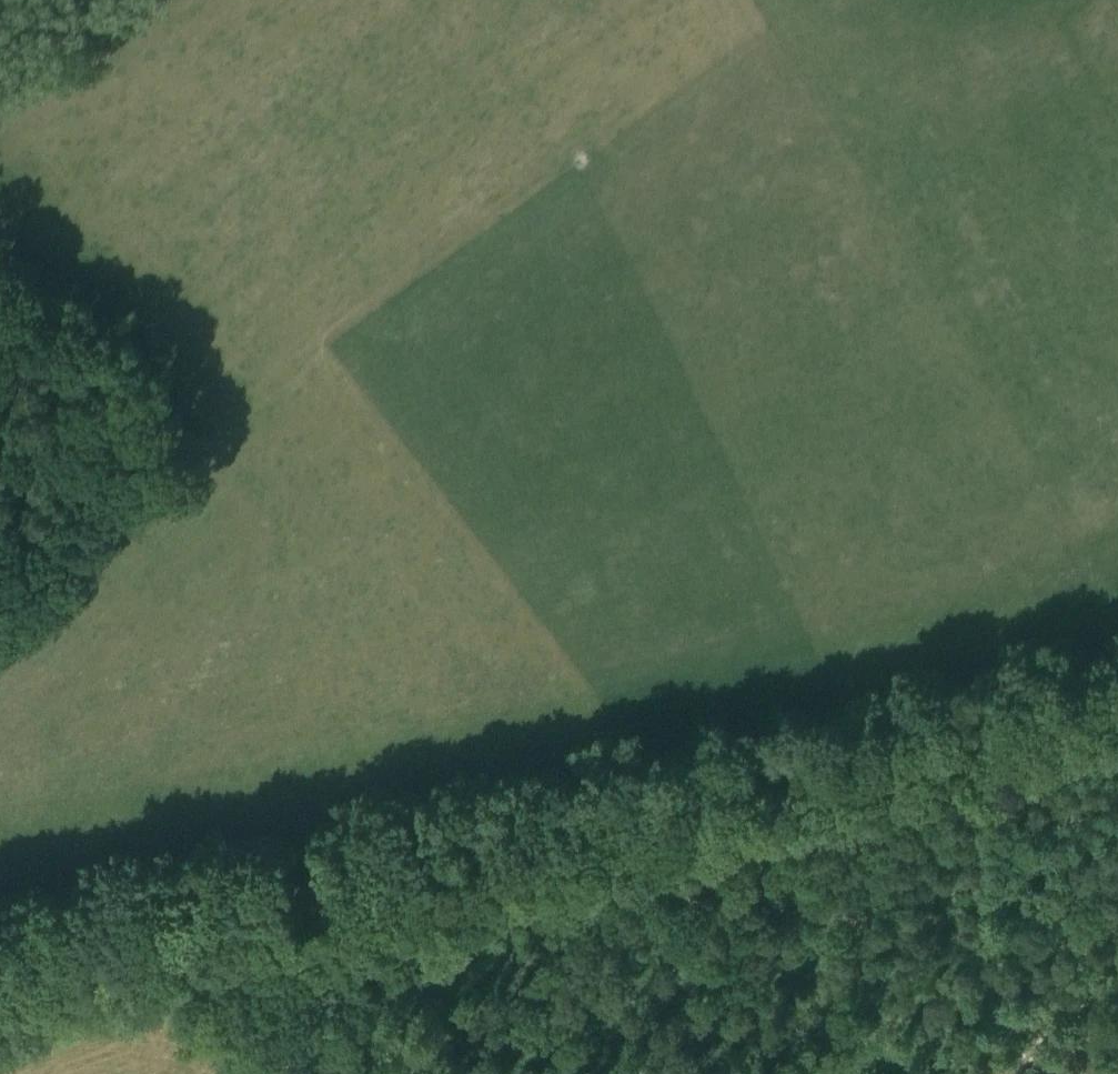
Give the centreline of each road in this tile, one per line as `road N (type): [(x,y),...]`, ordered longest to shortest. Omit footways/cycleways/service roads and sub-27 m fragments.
road 1 (unclassified): [(0,966),(729,800),(1117,688)]
road 2 (track): [(1008,1073),(1063,1023),(1117,935)]

